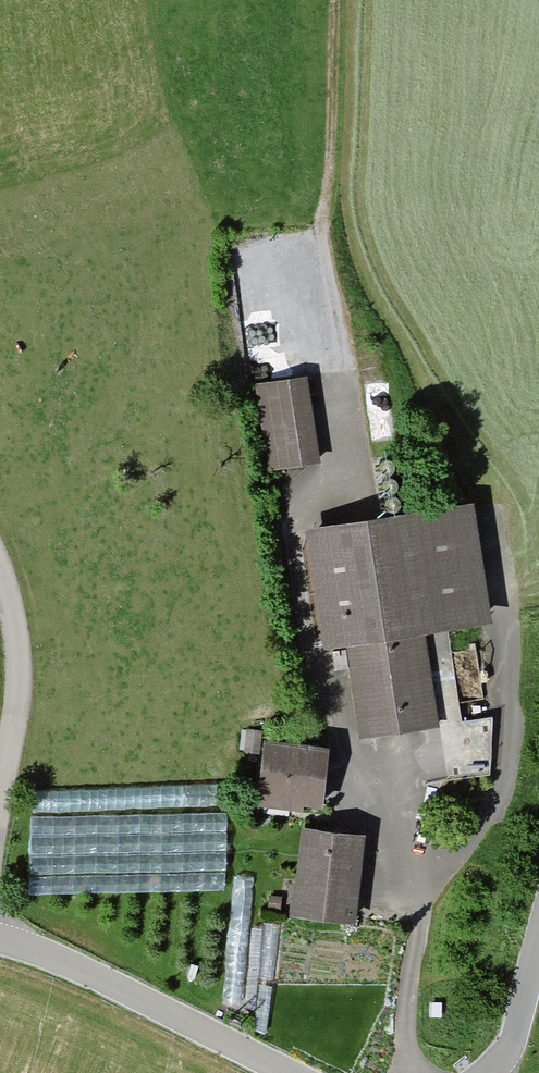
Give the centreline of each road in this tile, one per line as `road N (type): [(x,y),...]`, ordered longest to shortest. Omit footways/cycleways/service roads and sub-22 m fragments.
road 1 (track): [(325,349),(330,0)]
road 2 (track): [(0,795),(19,687),(19,645),(0,569)]

